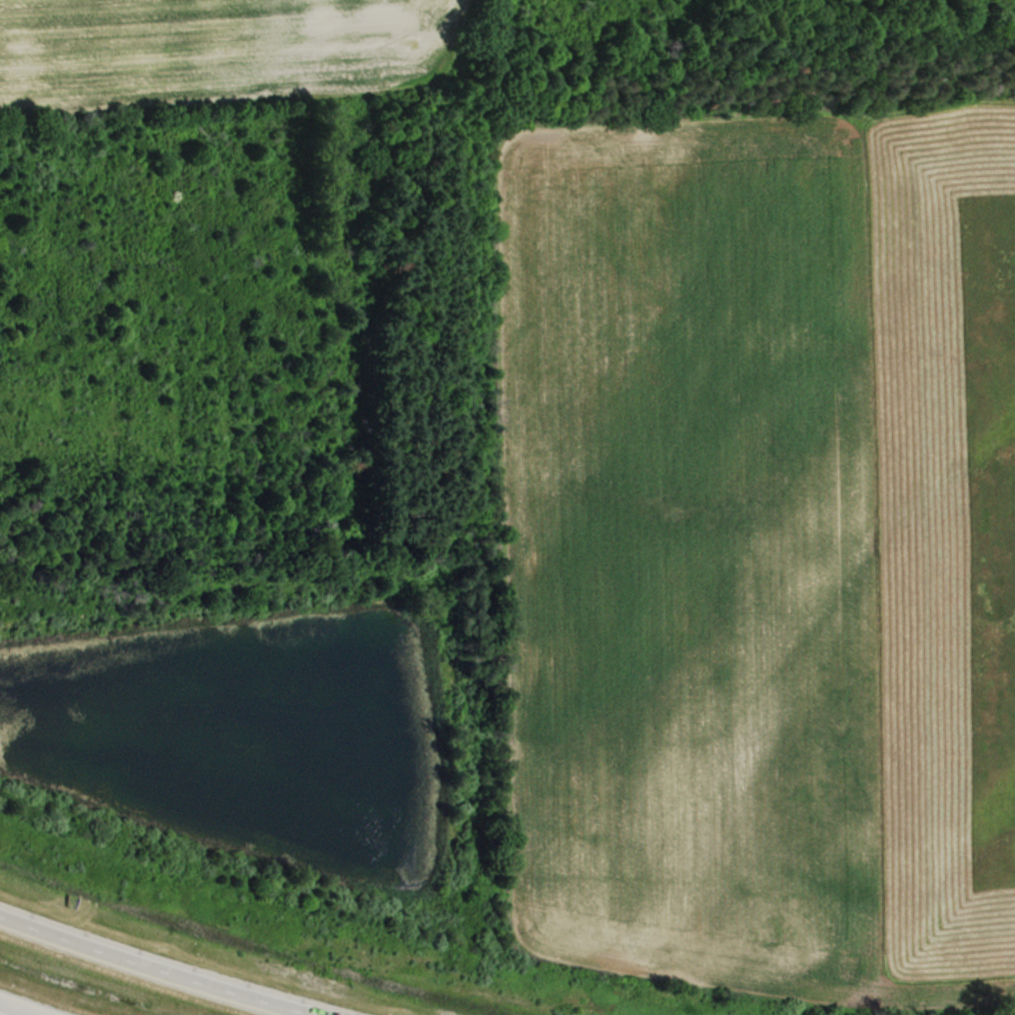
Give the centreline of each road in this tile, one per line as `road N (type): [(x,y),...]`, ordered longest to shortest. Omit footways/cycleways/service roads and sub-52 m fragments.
road 1 (motorway): [(311,1014),(0,915)]

